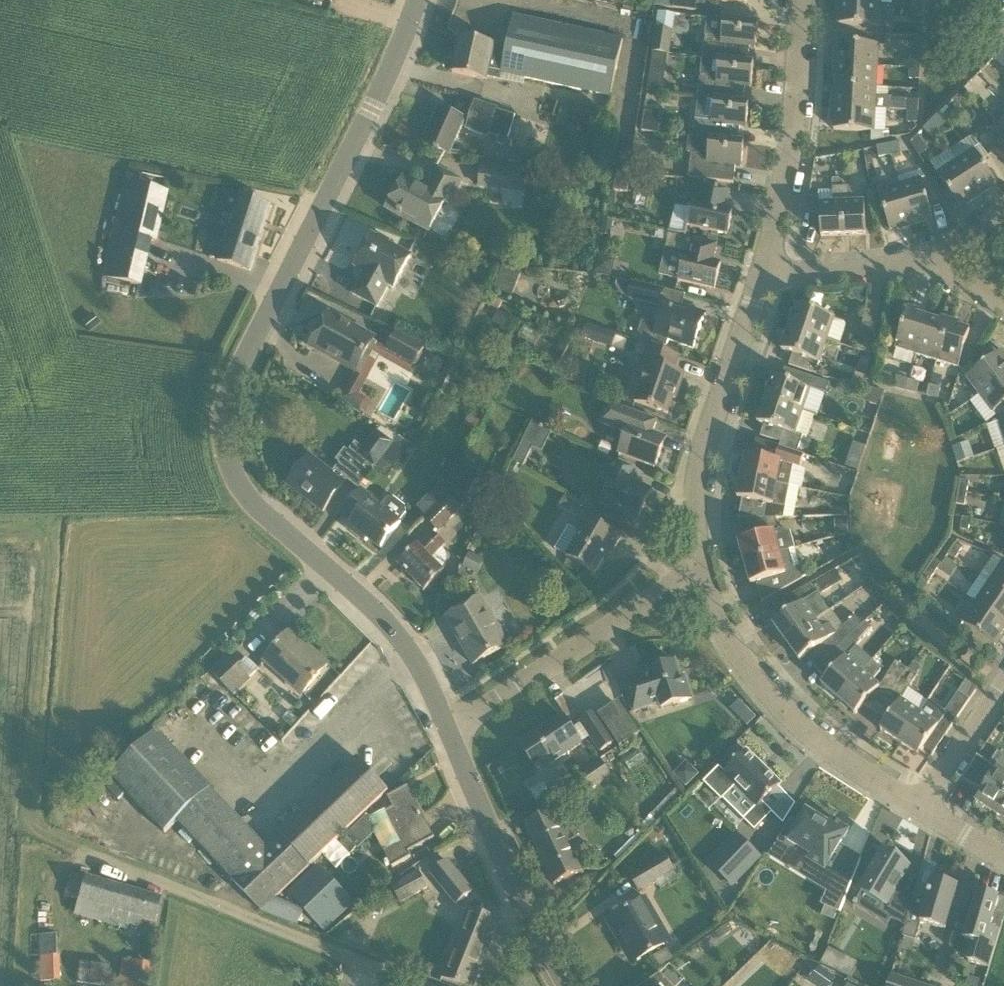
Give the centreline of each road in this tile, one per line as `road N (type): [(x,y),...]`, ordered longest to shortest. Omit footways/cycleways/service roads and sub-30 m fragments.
road 1 (residential): [(446,725),(411,651),(234,465),(226,429),(231,393),(409,0)]
road 2 (track): [(29,829),(365,962)]
road 3 (track): [(29,829),(53,550),(33,528),(0,529)]
road 4 (residential): [(925,806),(852,761),(748,669),(701,566)]
road 5 (residential): [(701,566),(700,456),(764,268)]
road 6 (residential): [(446,725),(701,566)]
road 7 (residential): [(559,985),(446,725)]
road 8 (residential): [(764,268),(792,116),(799,0)]
road 9 (residential): [(764,268),(912,264)]
road 10 (residential): [(925,806),(1003,683)]

